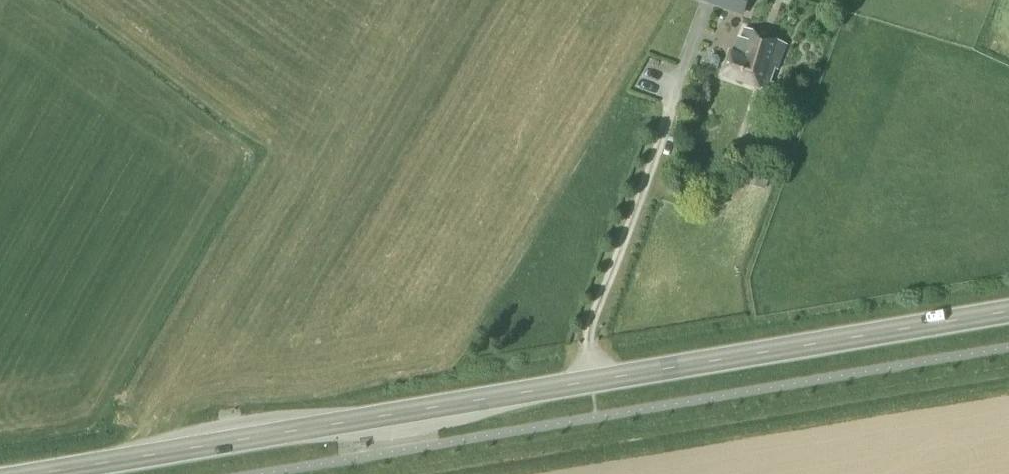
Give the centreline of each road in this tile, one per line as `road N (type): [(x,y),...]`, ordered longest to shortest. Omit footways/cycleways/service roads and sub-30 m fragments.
road 1 (tertiary): [(70,473),(1008,316)]

